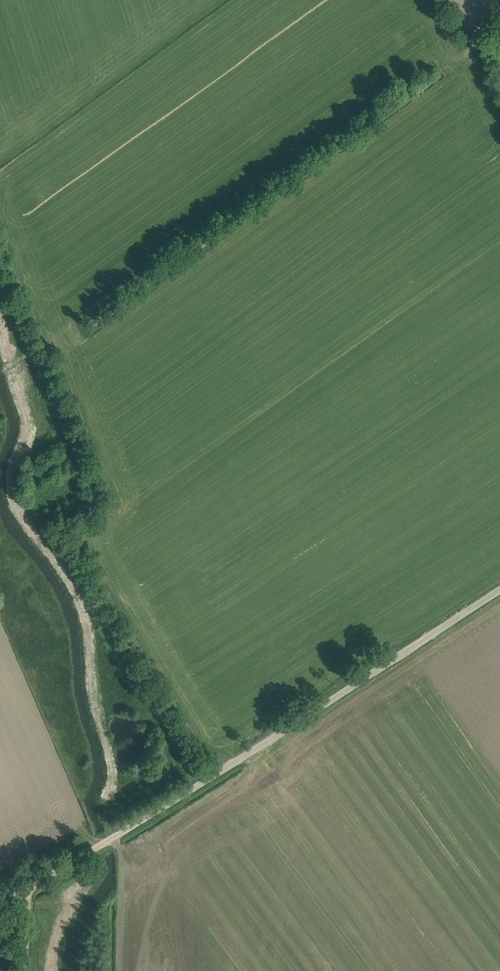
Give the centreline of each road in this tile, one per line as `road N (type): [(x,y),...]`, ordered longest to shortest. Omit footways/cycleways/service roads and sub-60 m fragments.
road 1 (unclassified): [(0,901),(115,837),(499,588)]

